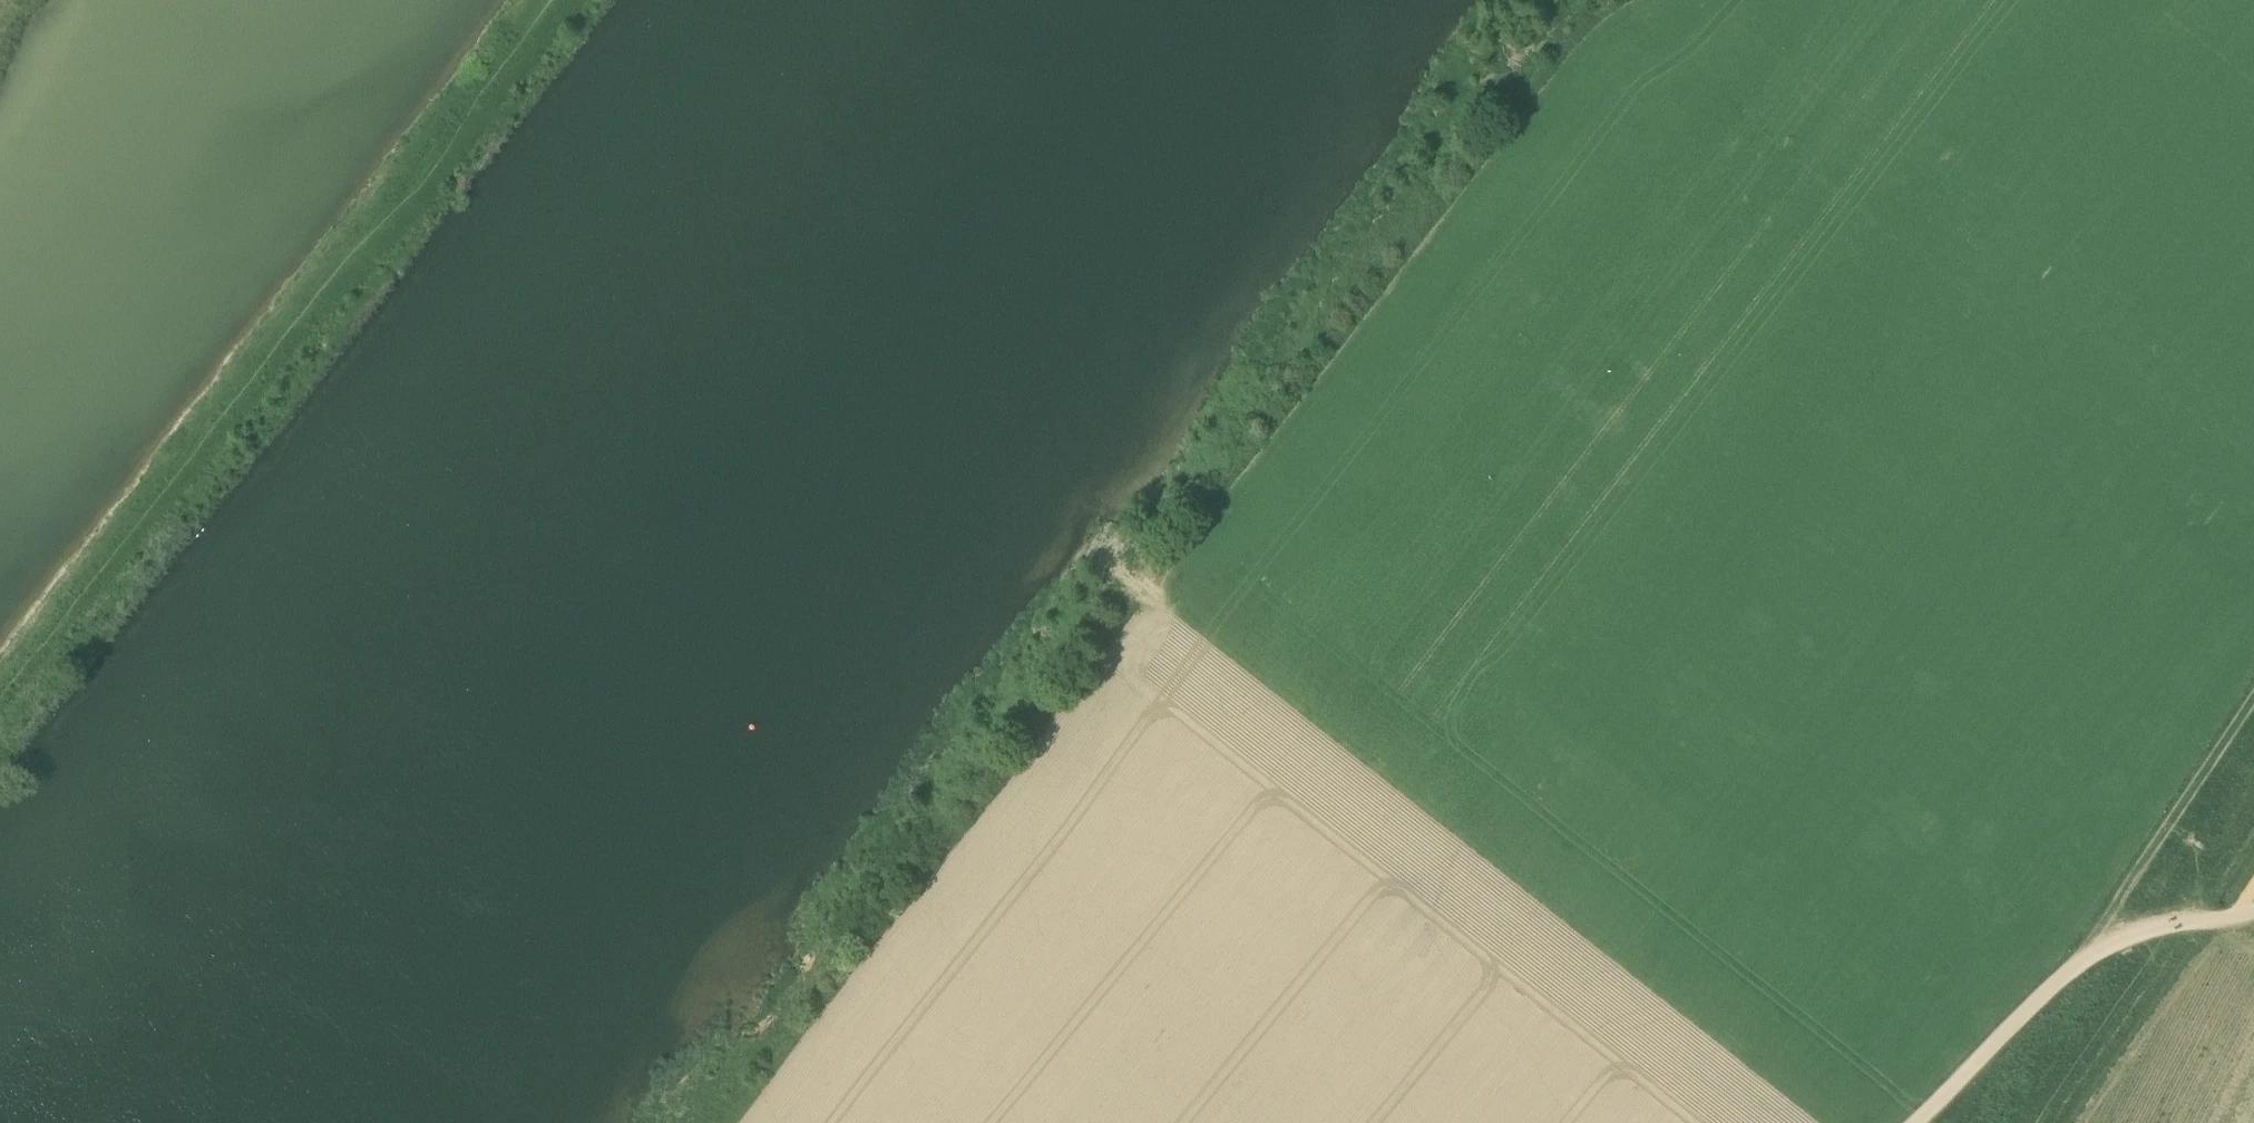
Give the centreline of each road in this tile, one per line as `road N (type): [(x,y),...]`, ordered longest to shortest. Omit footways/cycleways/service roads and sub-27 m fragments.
road 1 (track): [(2192,921),(2122,939),(2042,996),(1904,1122)]

